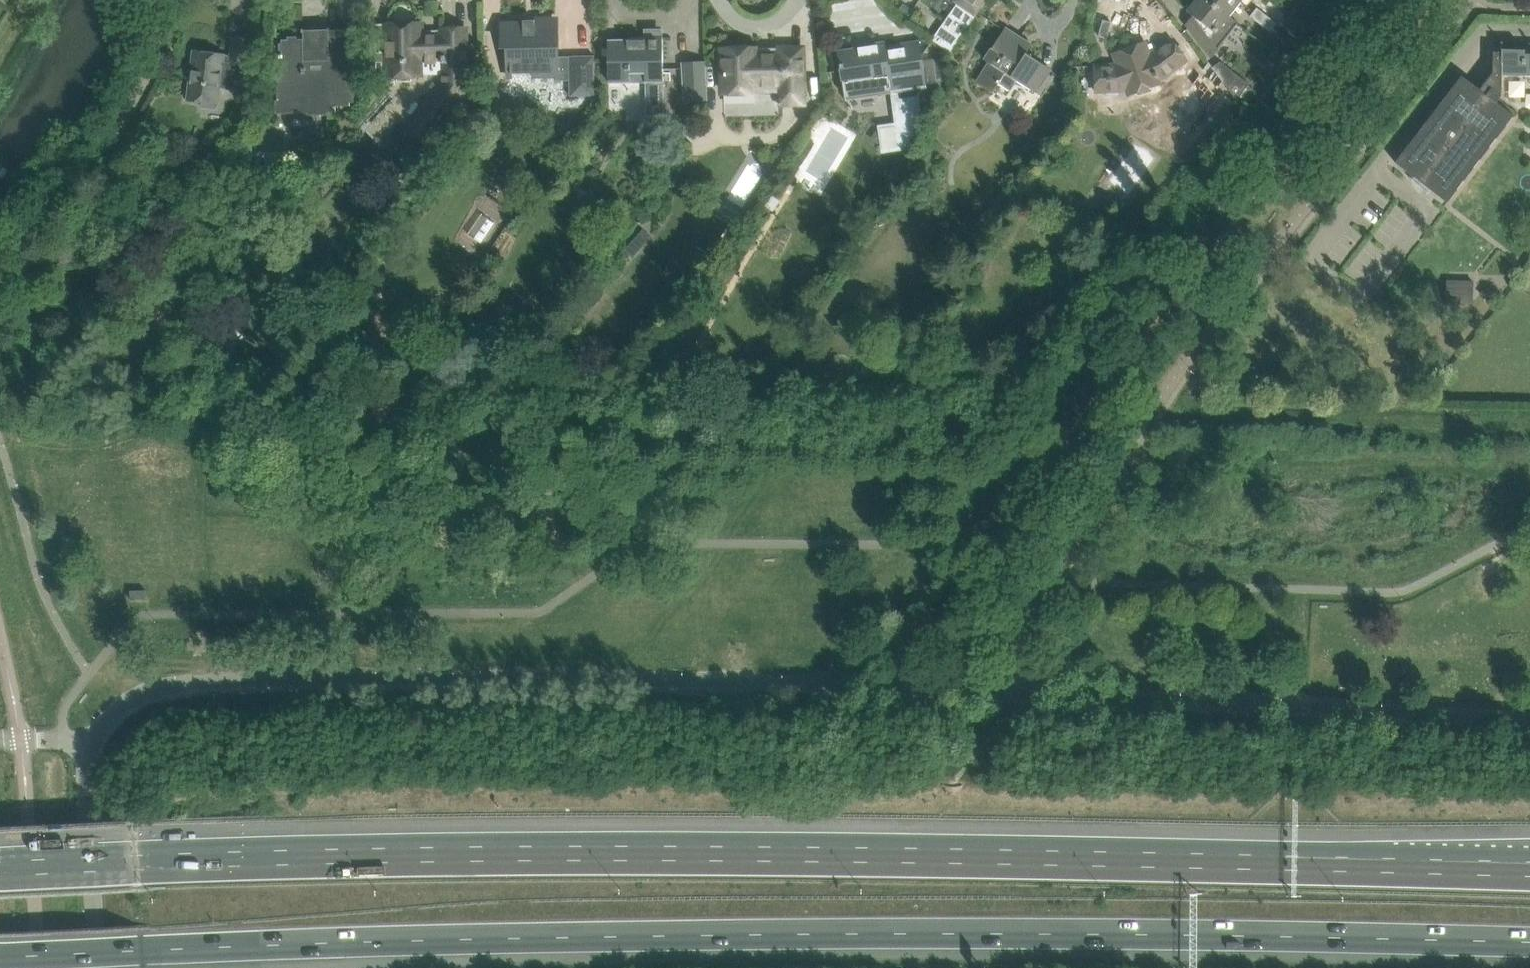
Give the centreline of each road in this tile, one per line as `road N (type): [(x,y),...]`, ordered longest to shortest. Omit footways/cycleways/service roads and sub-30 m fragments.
road 1 (motorway): [(0,957),(302,942),(815,933),(1529,943)]
road 2 (motorway): [(1529,871),(458,851),(0,868)]
road 3 (unclassified): [(93,738),(112,714),(170,685),(240,679),(1017,690),(1529,721)]
road 4 (unclassified): [(100,967),(93,738)]

